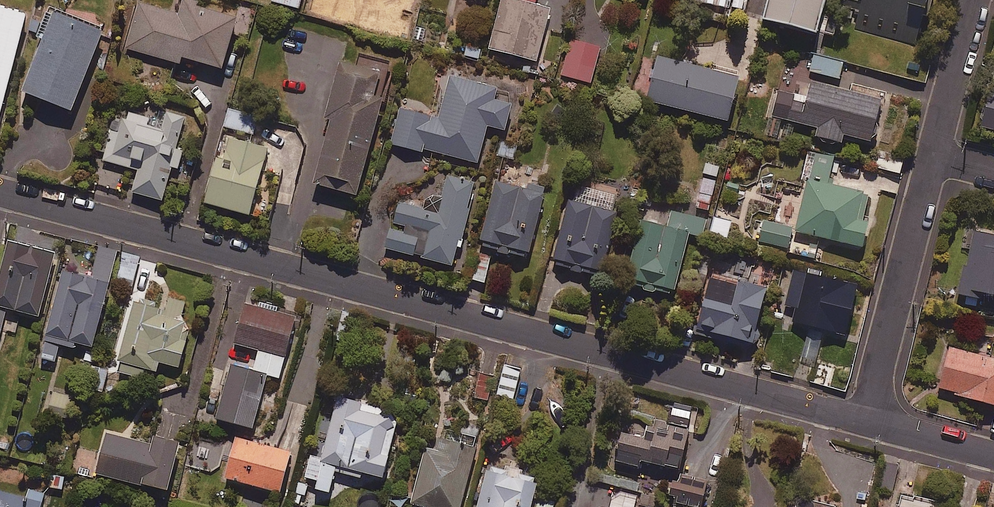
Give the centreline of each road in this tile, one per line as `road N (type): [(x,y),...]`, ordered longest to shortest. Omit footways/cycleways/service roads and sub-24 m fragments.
road 1 (tertiary): [(869,420),(0,193)]
road 2 (residential): [(869,420),(934,157)]
road 3 (residential): [(934,157),(974,0)]
road 4 (tertiary): [(993,453),(869,420)]

